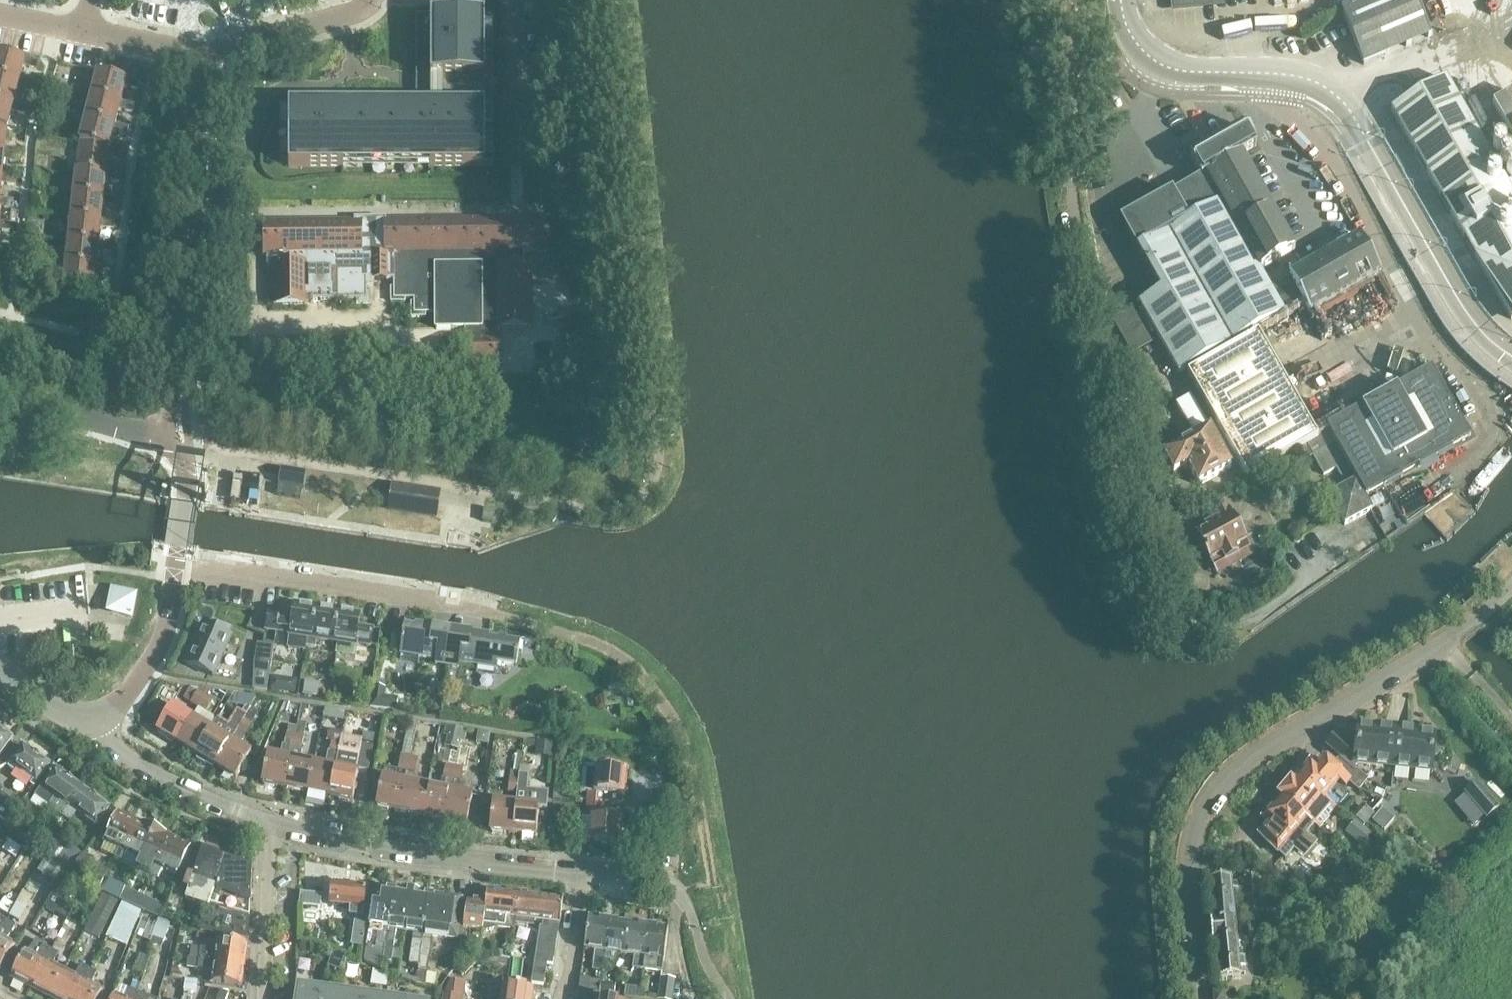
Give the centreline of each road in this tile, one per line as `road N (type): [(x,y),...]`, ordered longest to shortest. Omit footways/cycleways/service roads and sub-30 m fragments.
road 1 (tertiary): [(1120,0),(1133,39),(1169,66),(1290,74),(1340,100),(1459,306),(1503,358)]
road 2 (residential): [(1195,998),(1191,843),(1207,803),(1231,773),(1282,734),(1450,640),(1485,610)]
road 3 (residential): [(164,434),(180,337),(200,53)]
road 4 (residential): [(496,615),(178,563)]
road 5 (residential): [(583,872),(359,844),(274,823)]
road 6 (residential): [(274,823),(176,787),(99,726)]
road 7 (tertiary): [(99,726),(156,647),(178,563)]
road 8 (residential): [(262,998),(274,823)]
road 9 (residential): [(200,53),(340,15),(364,0)]
road 10 (tertiary): [(0,393),(164,434)]
road 11 (tertiary): [(178,563),(189,469),(164,434)]
road 12 (residential): [(583,872),(561,998)]

